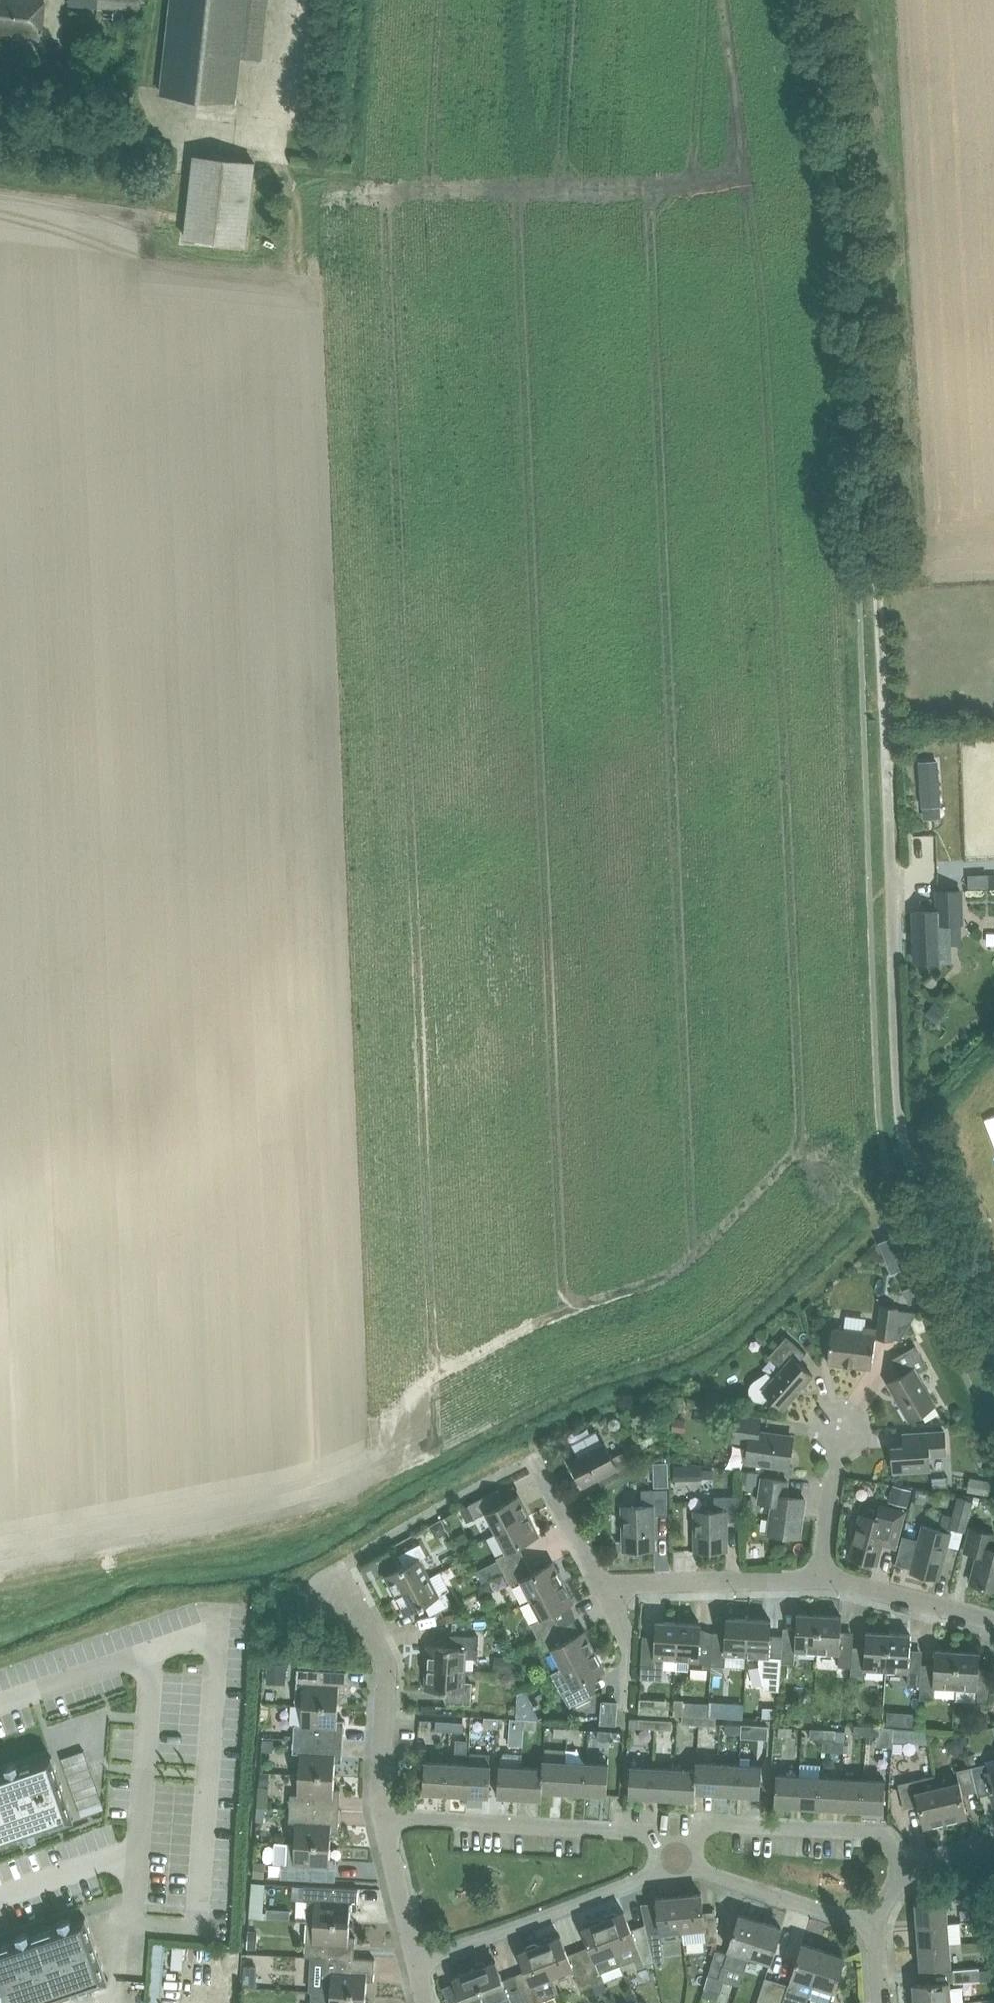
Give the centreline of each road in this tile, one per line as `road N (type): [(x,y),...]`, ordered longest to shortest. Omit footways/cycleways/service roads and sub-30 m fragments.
road 1 (unclassified): [(993,1381),(910,1171),(899,1120),(884,690)]
road 2 (track): [(884,690),(867,303),(821,0)]
road 3 (residential): [(383,1825),(651,1845)]
road 4 (residential): [(383,1825),(388,1674),(379,1640),(335,1584)]
road 5 (residential): [(417,1965),(650,1881)]
road 6 (residential): [(697,1844),(715,1831),(877,1837),(907,1872)]
road 7 (residential): [(821,1586),(607,1592)]
road 8 (residential): [(700,1882),(873,1929)]
road 9 (residential): [(993,1621),(821,1586)]
road 10 (residential): [(821,1586),(840,1436)]
road 11 (residential): [(607,1592),(533,1467)]
road 12 (residential): [(417,1965),(383,1825)]
road 13 (residential): [(623,1713),(628,1637),(607,1592)]

